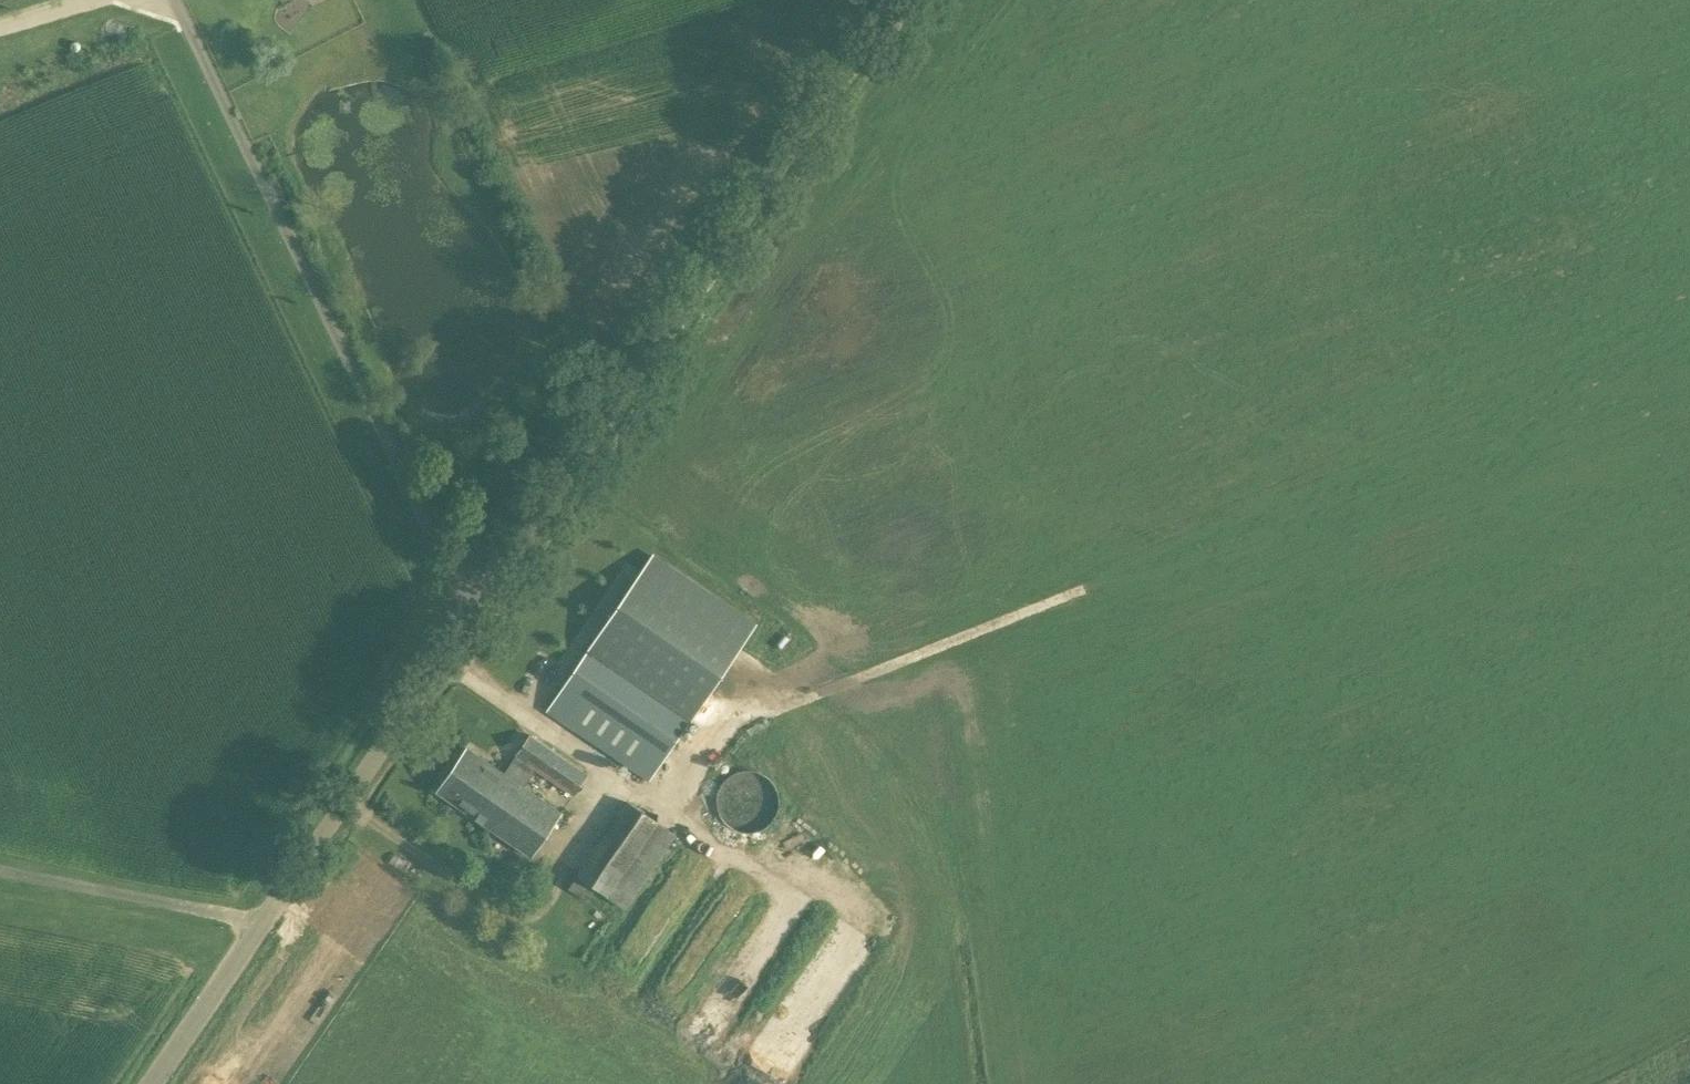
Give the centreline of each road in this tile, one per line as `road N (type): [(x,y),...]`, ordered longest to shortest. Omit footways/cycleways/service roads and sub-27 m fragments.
road 1 (unclassified): [(476,618),(886,0)]
road 2 (unclassified): [(476,618),(183,0)]
road 3 (unclassified): [(157,1083),(476,618)]

